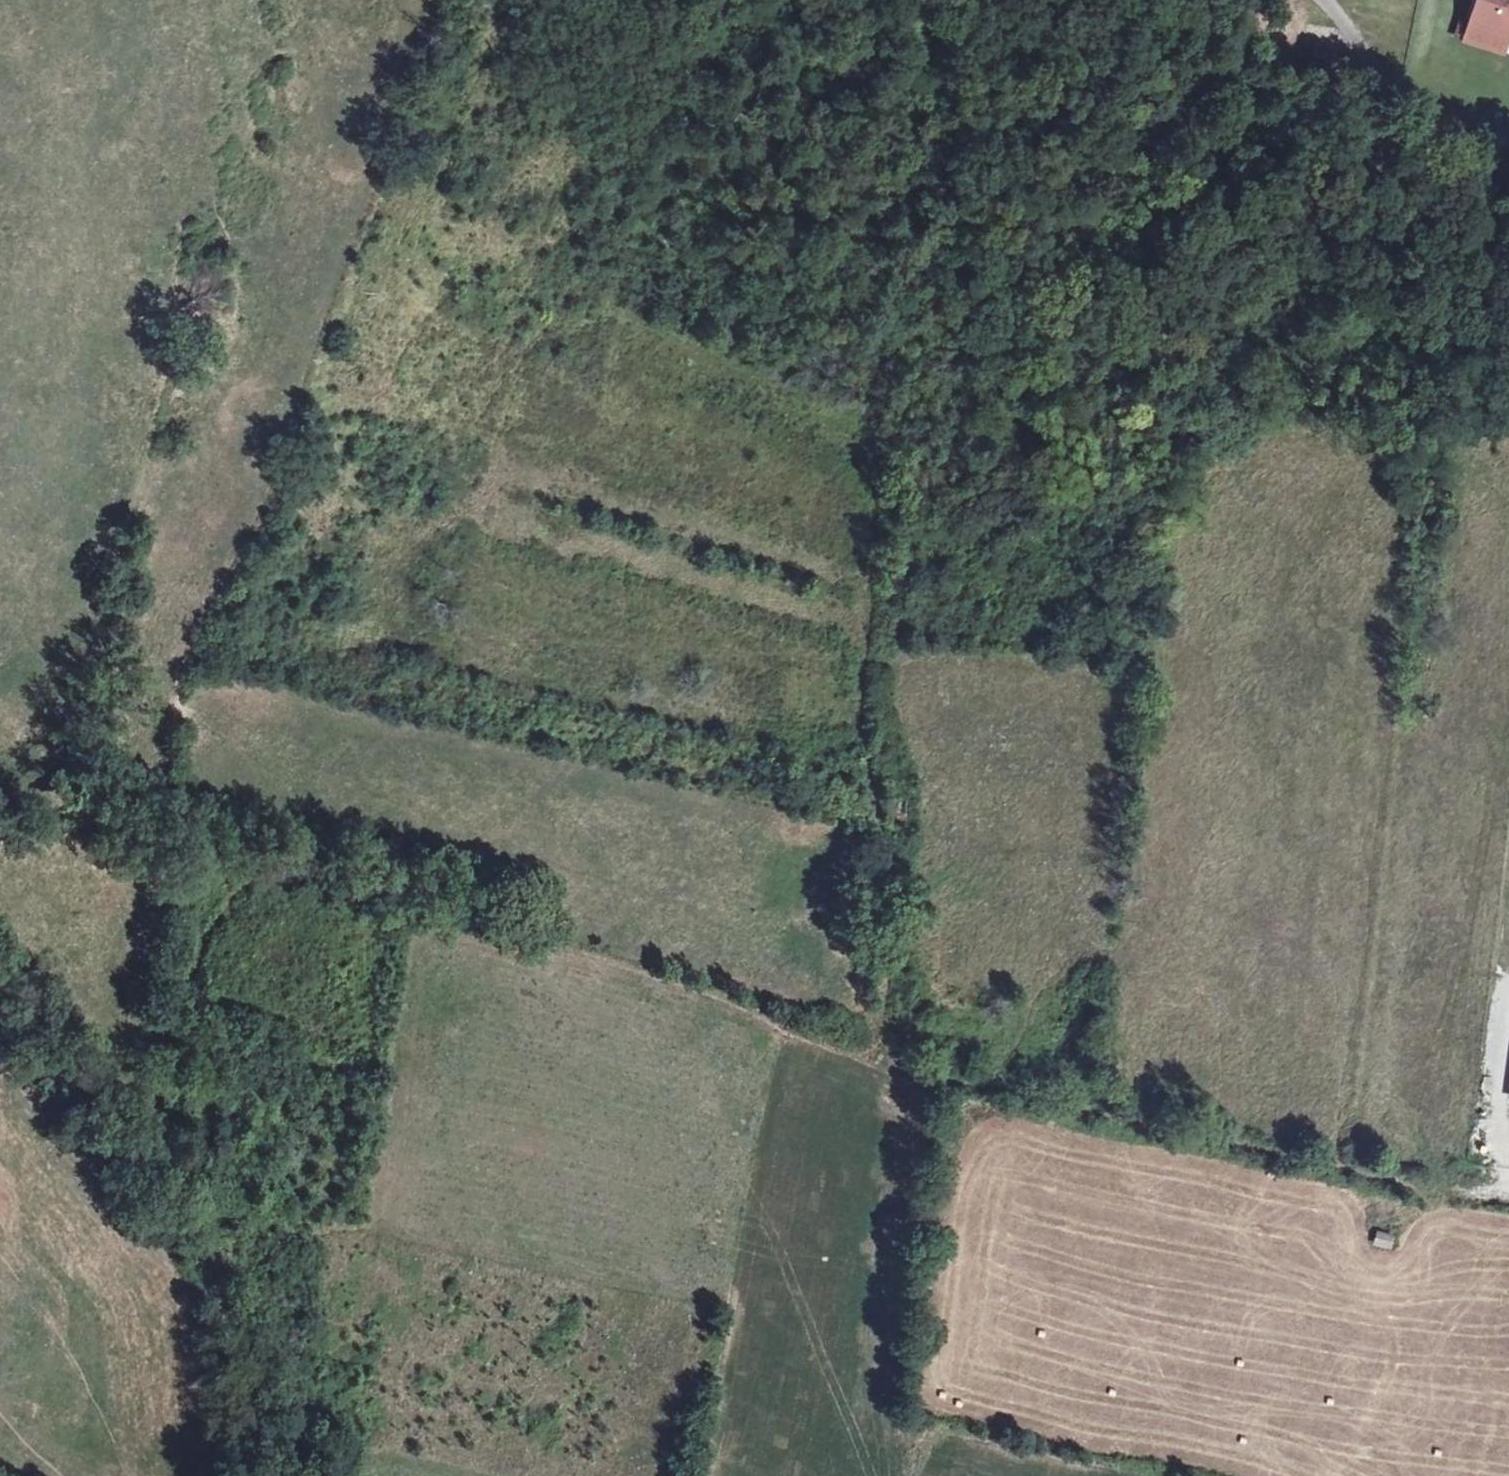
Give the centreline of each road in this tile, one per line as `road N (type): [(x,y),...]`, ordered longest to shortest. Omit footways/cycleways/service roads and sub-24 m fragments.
road 1 (track): [(0,1019),(148,1181),(213,1279),(237,1340),(238,1475)]
road 2 (unclassified): [(1508,140),(1393,101),(1322,0)]

